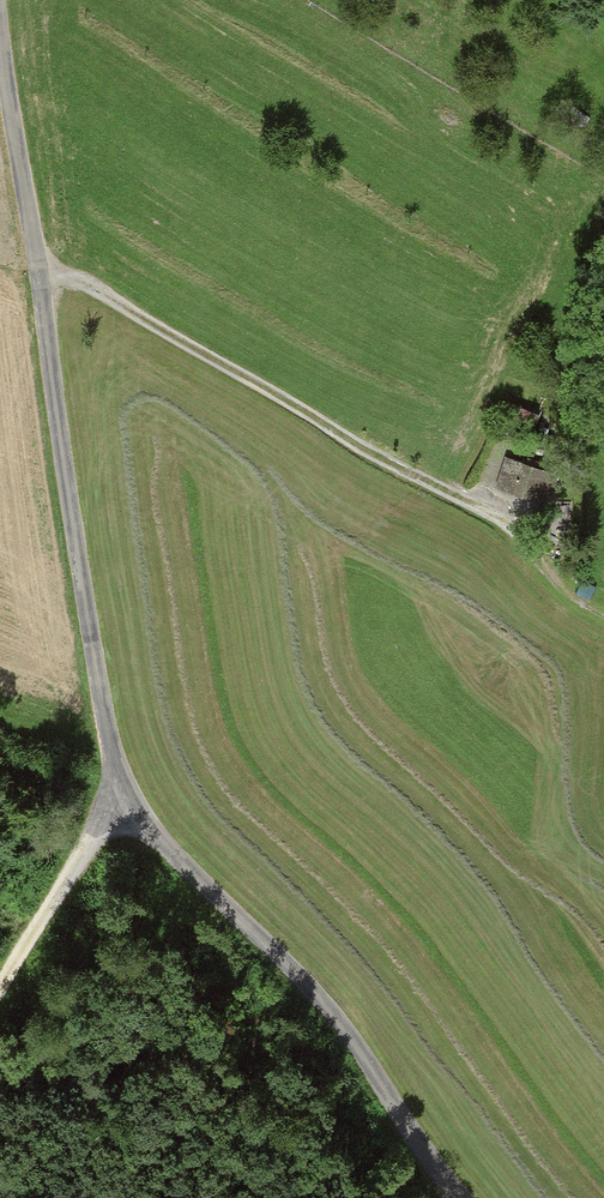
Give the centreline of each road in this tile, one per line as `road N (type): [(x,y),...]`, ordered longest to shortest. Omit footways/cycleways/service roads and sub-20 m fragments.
road 1 (unclassified): [(0,16),(116,787),(156,847),(315,1002),(454,1197)]
road 2 (track): [(40,279),(81,281),(508,523)]
road 3 (track): [(116,787),(0,991)]

